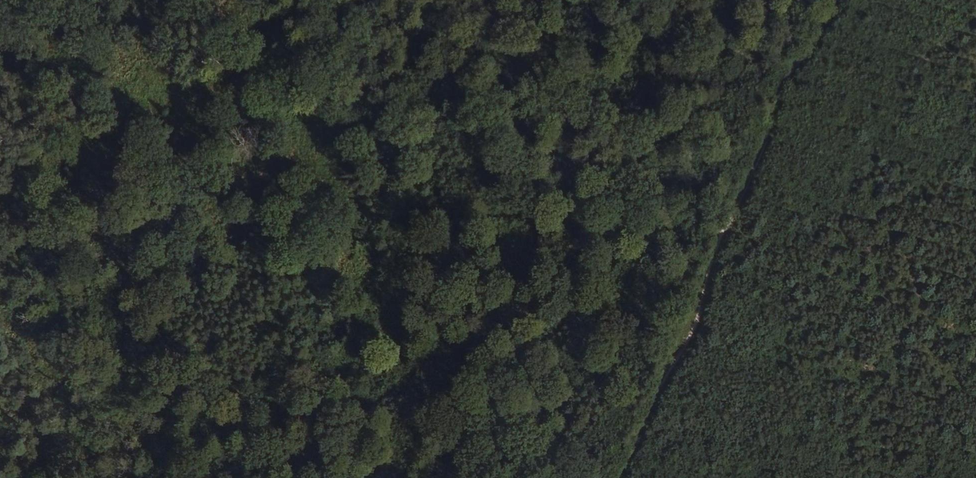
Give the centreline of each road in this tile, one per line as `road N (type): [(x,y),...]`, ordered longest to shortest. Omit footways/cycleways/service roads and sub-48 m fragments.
road 1 (track): [(617,477),(638,426),(710,307),(713,259),(777,121),(782,85),(831,27),(838,0)]

